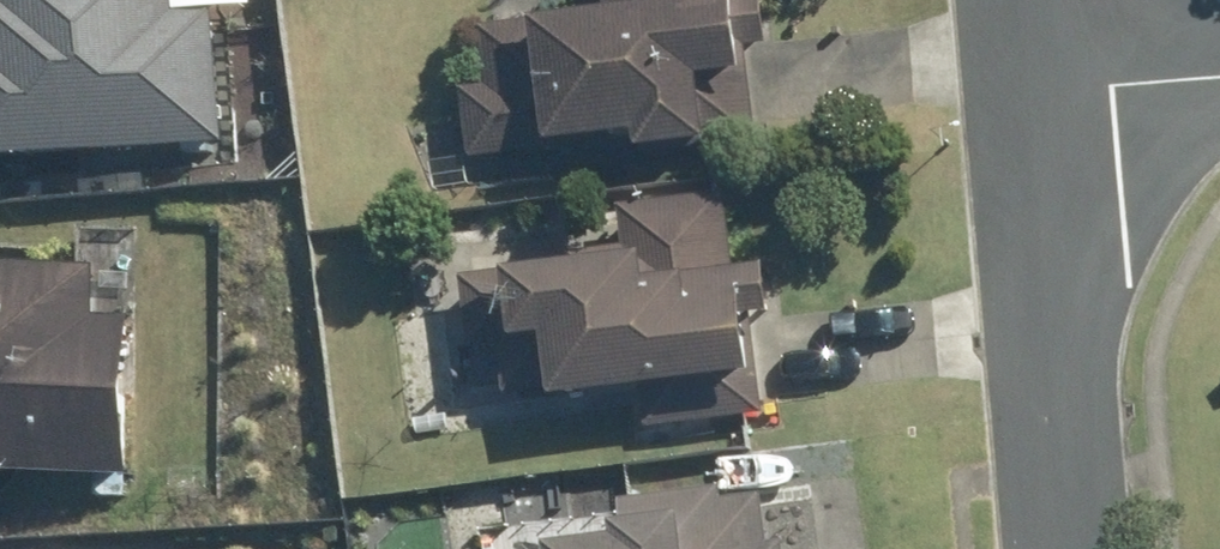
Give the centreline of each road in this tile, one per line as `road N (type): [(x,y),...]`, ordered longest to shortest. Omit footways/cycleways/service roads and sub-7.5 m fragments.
road 1 (residential): [(1068,548),(1039,100)]
road 2 (residential): [(1039,100),(1219,78)]

